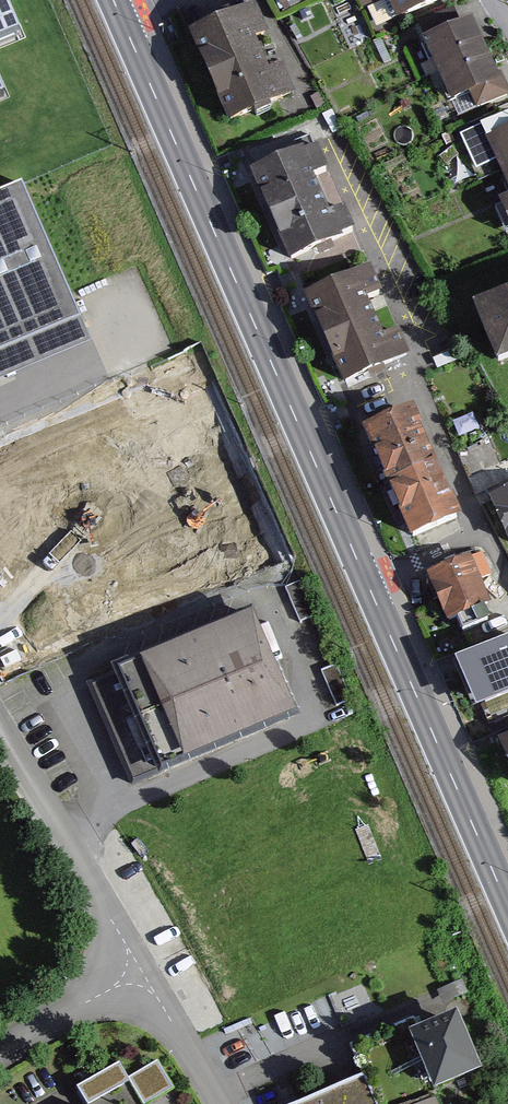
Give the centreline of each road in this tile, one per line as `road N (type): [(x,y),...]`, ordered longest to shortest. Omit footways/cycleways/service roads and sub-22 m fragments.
road 1 (primary): [(366,583),(121,18)]
road 2 (residential): [(336,152),(422,338),(459,496),(480,537)]
road 3 (primary): [(507,906),(366,583)]
road 4 (residential): [(138,972),(0,731)]
road 5 (residential): [(0,1054),(138,972)]
road 6 (residential): [(215,1103),(138,972)]
road 7 (residential): [(480,537),(366,583)]

